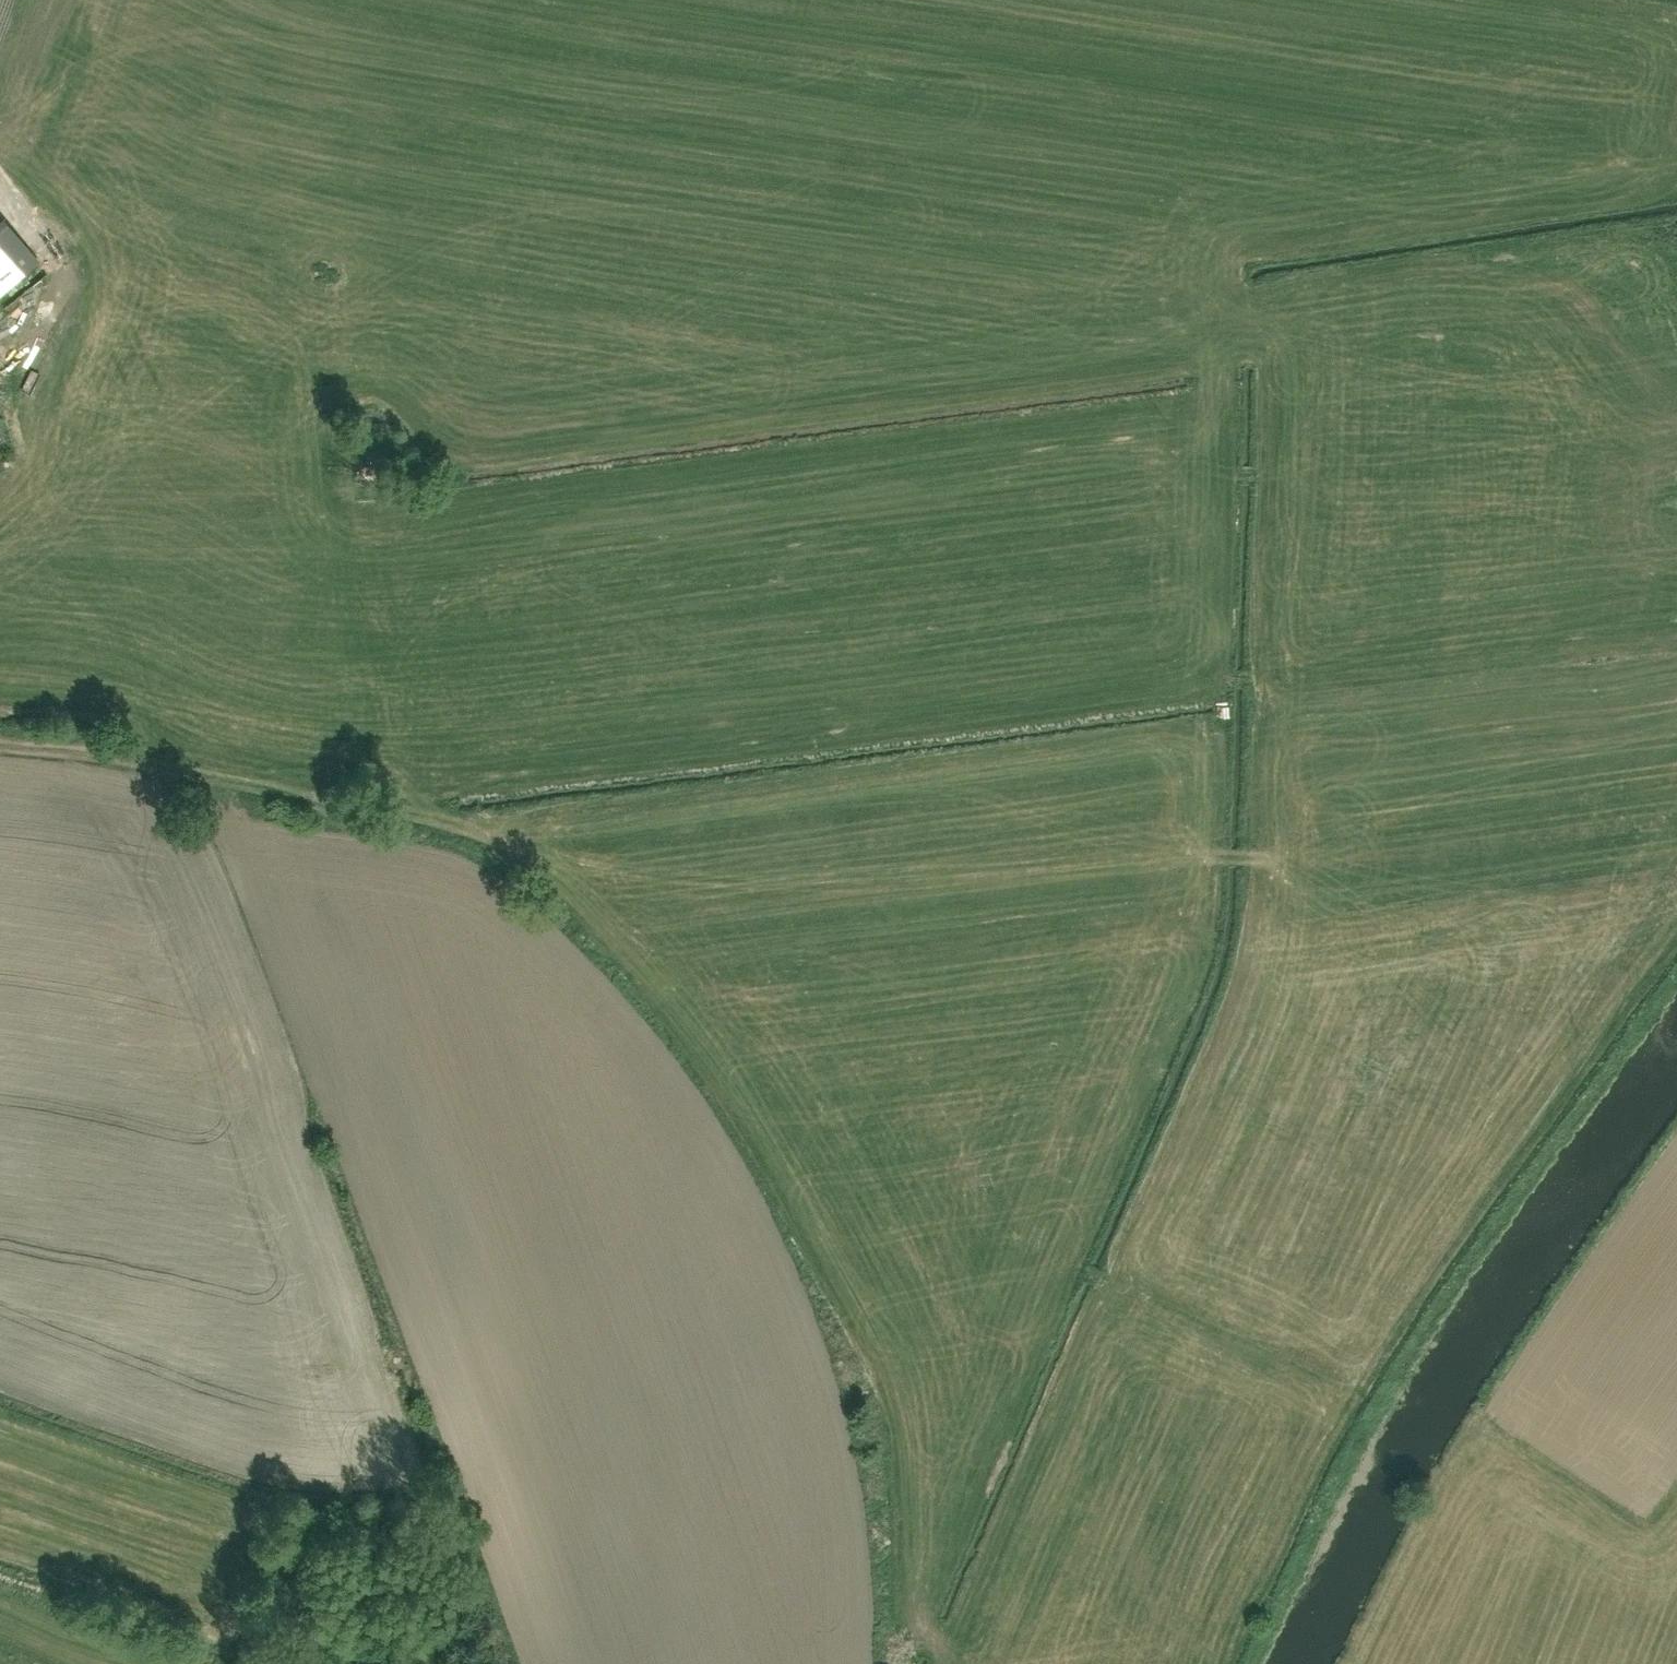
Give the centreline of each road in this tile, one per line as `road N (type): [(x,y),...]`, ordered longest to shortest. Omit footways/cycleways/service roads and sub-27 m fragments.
road 1 (track): [(422,810),(310,797),(56,745),(0,742)]
road 2 (track): [(698,1044),(565,885),(422,810),(437,792)]

